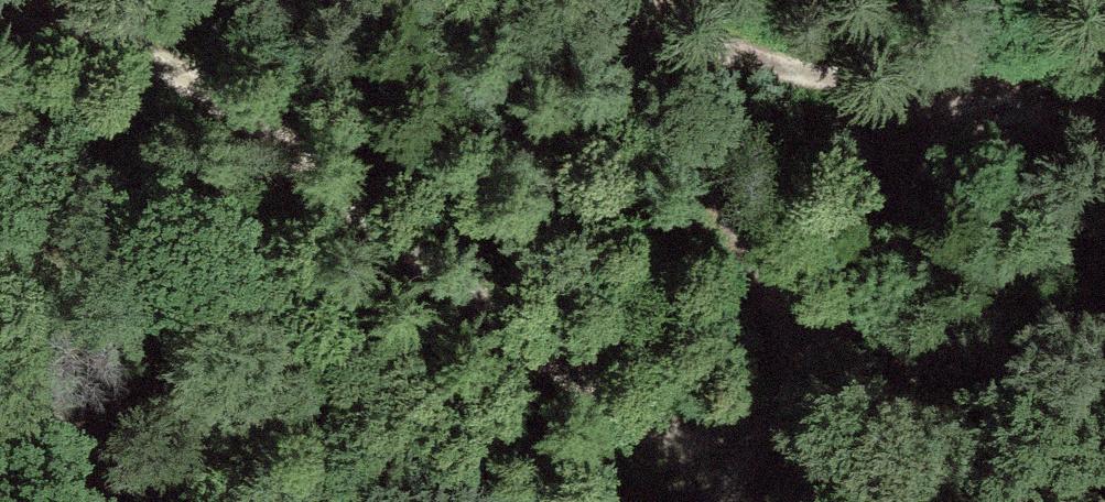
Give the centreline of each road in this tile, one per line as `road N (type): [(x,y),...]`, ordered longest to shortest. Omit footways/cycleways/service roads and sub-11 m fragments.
road 1 (track): [(728,475),(505,324),(182,68),(1,0)]
road 2 (track): [(715,501),(794,320),(1009,132)]
road 3 (track): [(1009,132),(634,20),(625,0)]
road 4 (track): [(634,20),(794,320)]
road 5 (track): [(386,470),(594,501)]
road 6 (track): [(1009,132),(998,0)]

